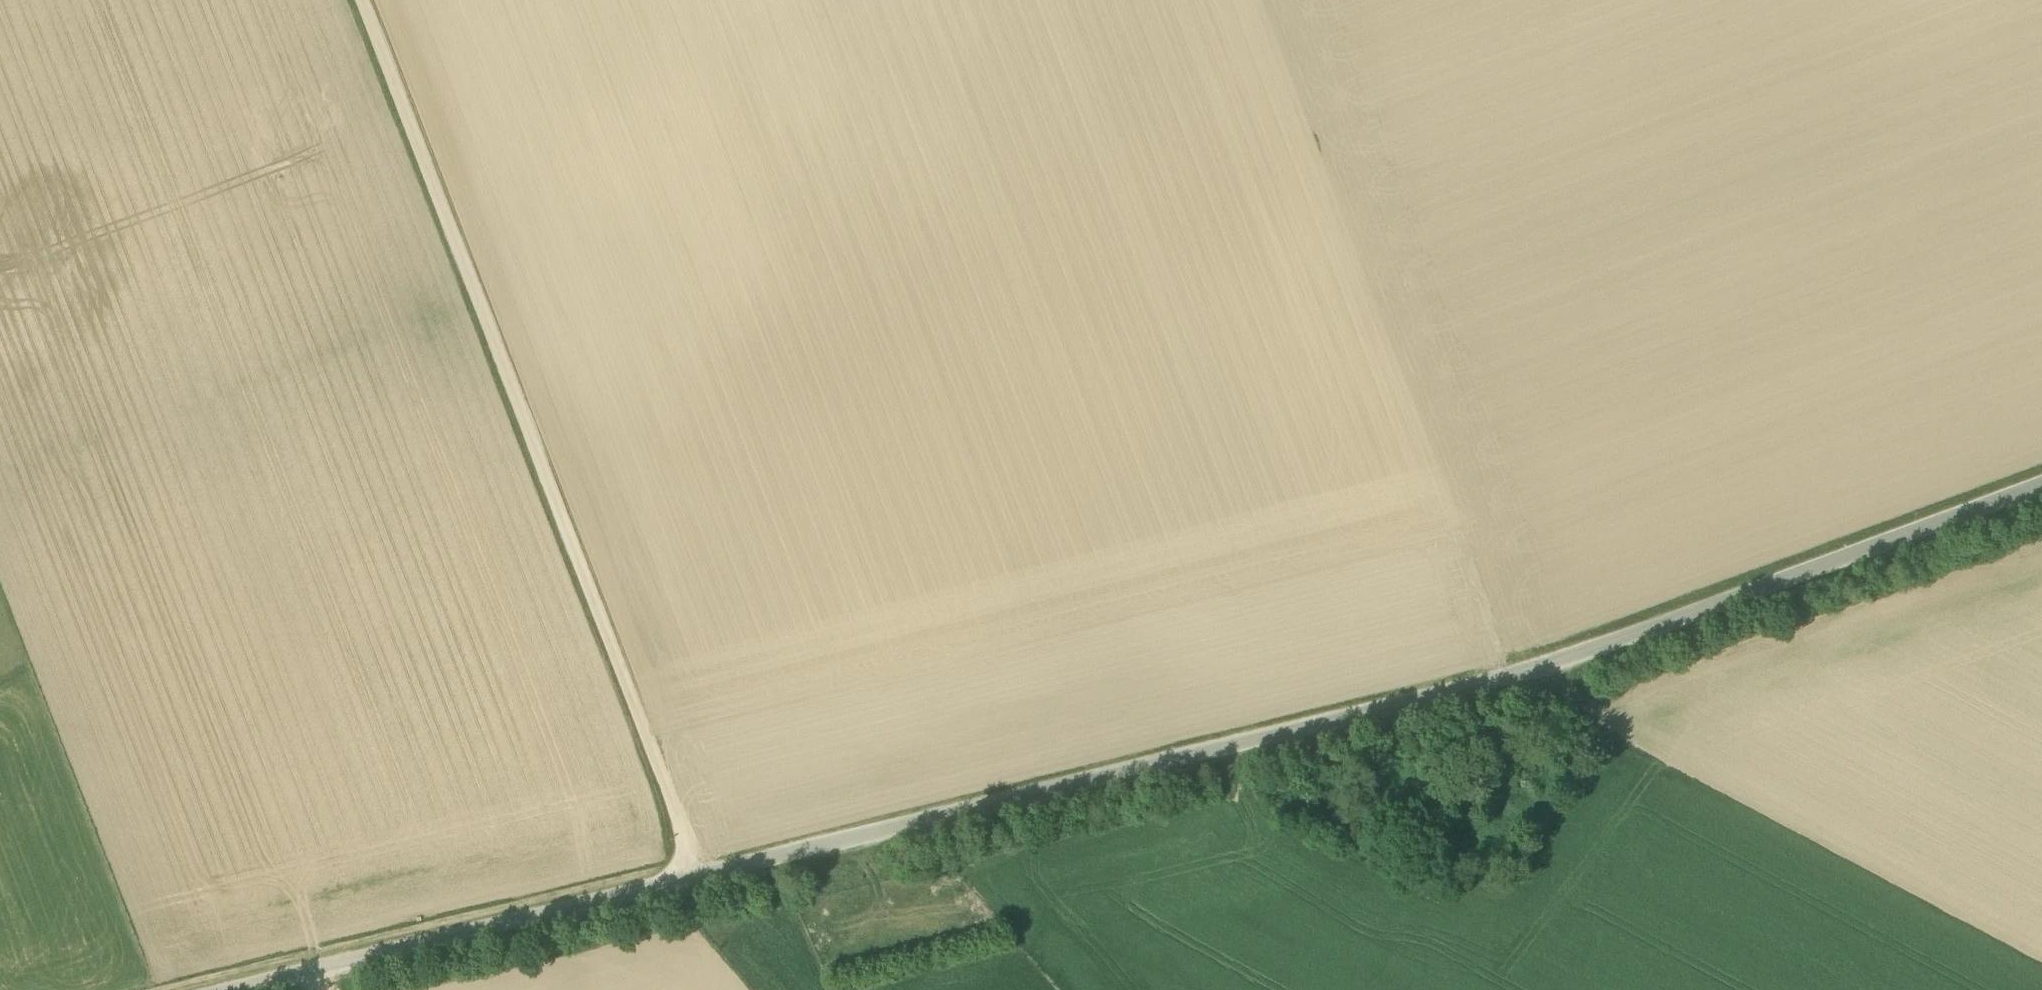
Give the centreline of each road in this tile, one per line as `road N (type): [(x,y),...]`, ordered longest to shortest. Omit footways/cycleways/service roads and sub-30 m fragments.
road 1 (unclassified): [(238,989),(1515,673),(2041,483)]
road 2 (track): [(698,878),(360,0)]

